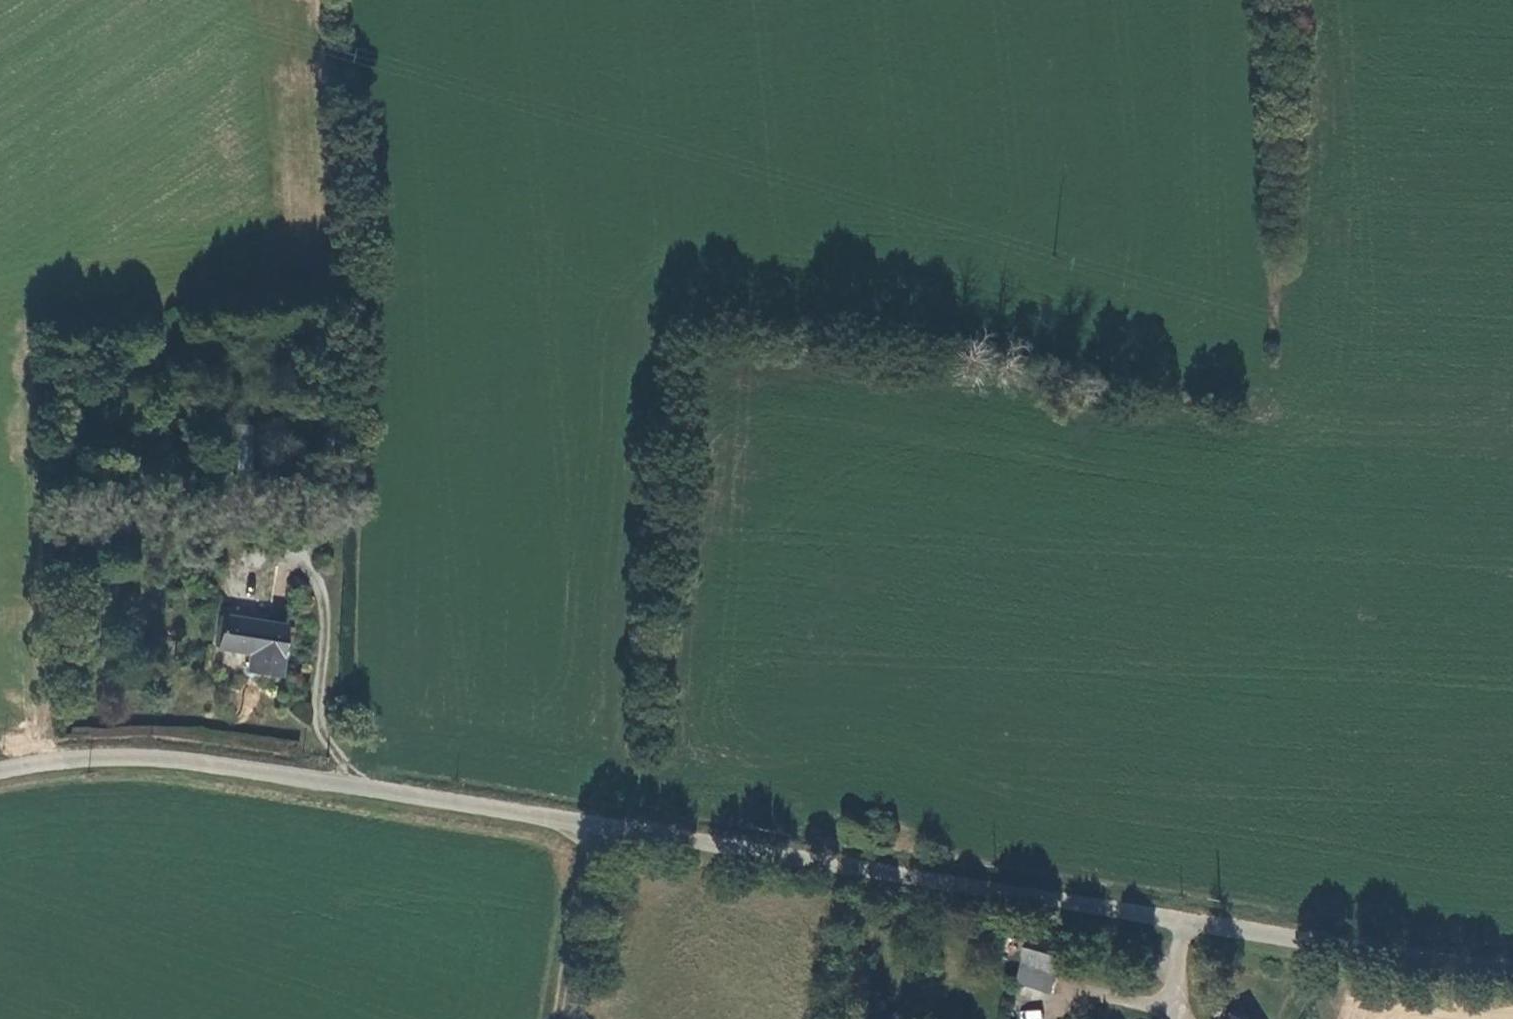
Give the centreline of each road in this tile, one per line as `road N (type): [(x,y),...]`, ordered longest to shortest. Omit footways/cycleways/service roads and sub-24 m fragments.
road 1 (unclassified): [(0,772),(139,758),(321,780),(1340,948),(1512,968)]

